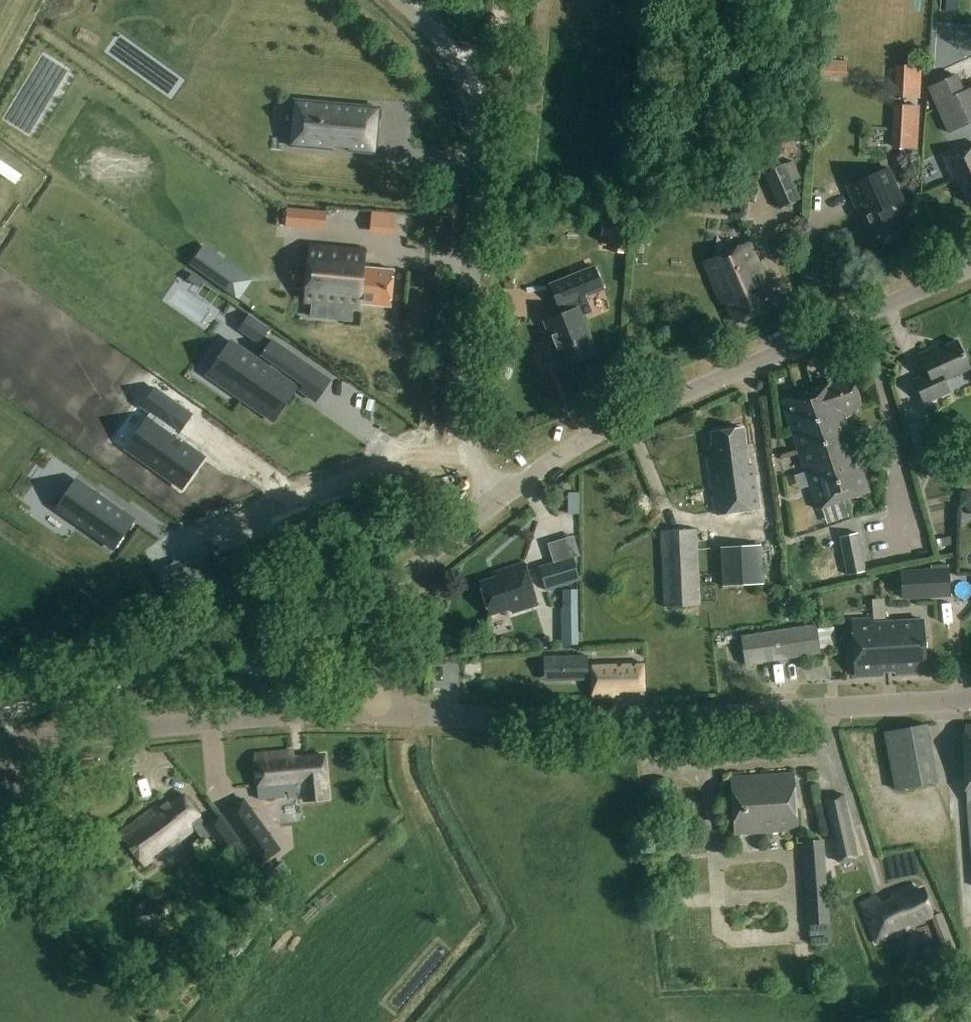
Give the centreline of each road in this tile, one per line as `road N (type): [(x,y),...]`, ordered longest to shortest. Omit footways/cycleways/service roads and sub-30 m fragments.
road 1 (tertiary): [(380,712),(622,719),(970,699)]
road 2 (unclassified): [(499,500),(467,428),(479,128),(458,66),(400,0)]
road 3 (unclassified): [(499,500),(584,439),(970,268)]
road 4 (tertiary): [(11,744),(185,722),(380,712)]
road 5 (track): [(471,444),(360,472),(199,529)]
road 6 (unclassified): [(380,712),(385,604),(419,564),(499,500)]

